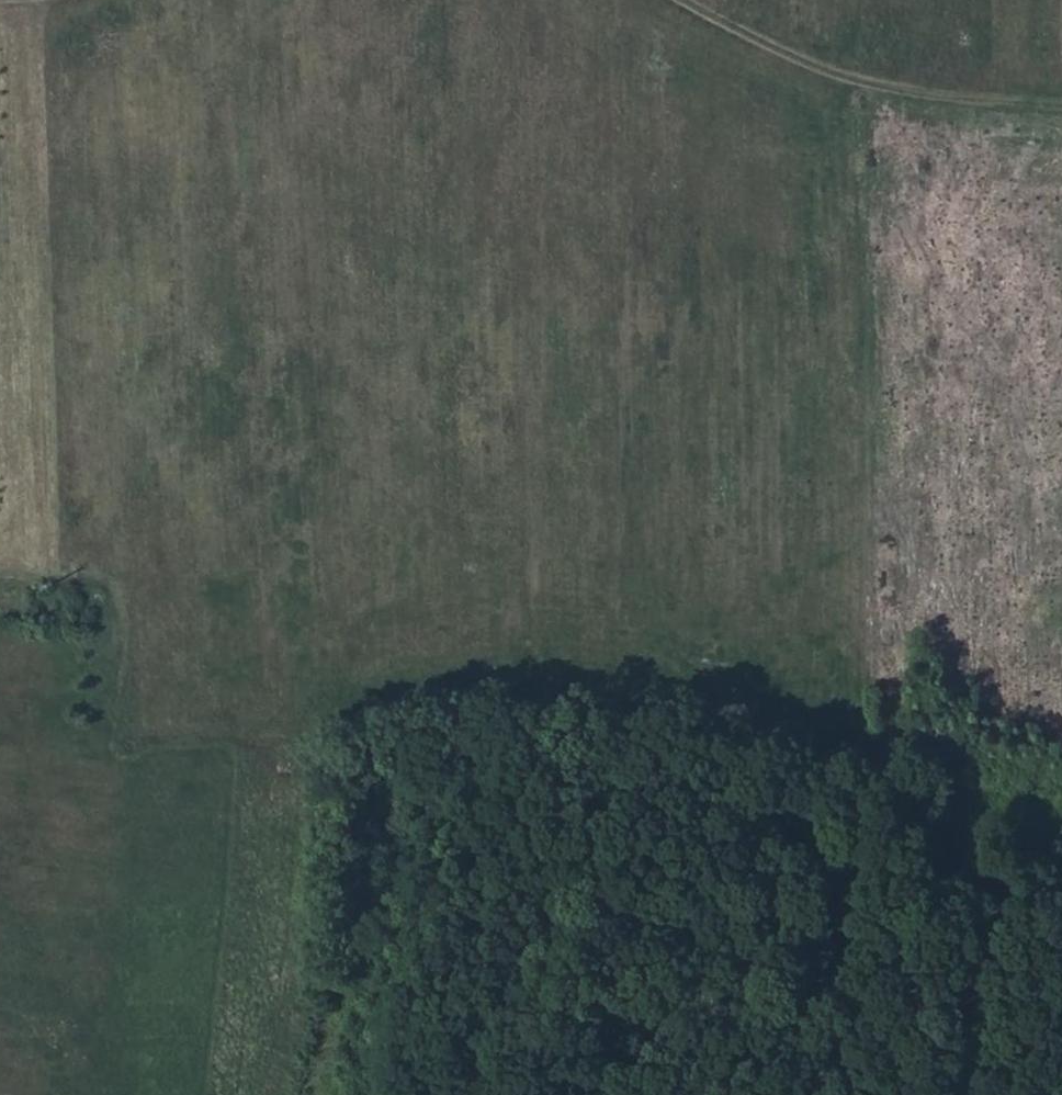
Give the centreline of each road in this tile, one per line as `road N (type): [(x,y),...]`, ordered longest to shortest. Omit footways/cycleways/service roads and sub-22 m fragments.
road 1 (track): [(683,0),(801,61),(902,89),(1061,99)]

